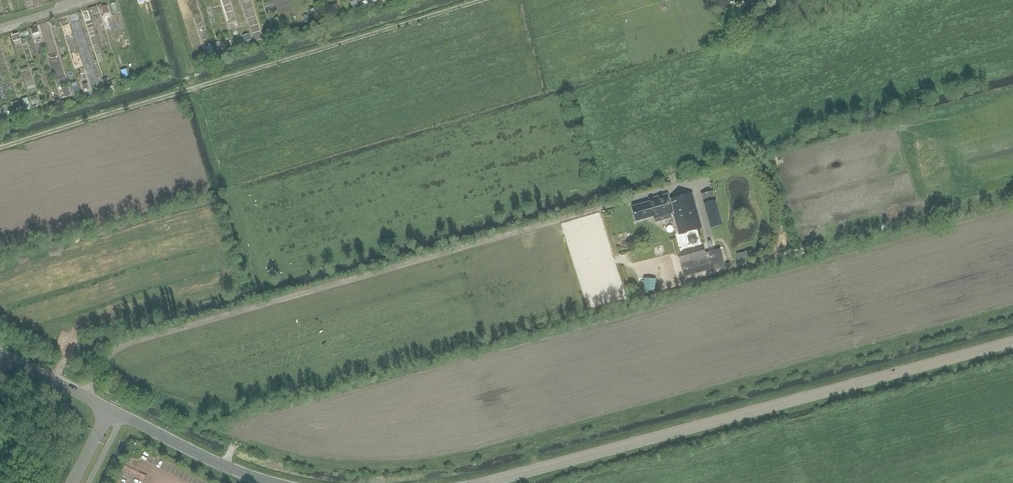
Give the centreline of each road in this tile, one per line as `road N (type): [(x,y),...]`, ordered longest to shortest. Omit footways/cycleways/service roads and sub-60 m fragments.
road 1 (tertiary): [(493,482),(1012,341)]
road 2 (track): [(0,146),(479,0)]
road 3 (tertiary): [(111,412),(266,482)]
road 4 (tertiary): [(111,412),(0,356)]

